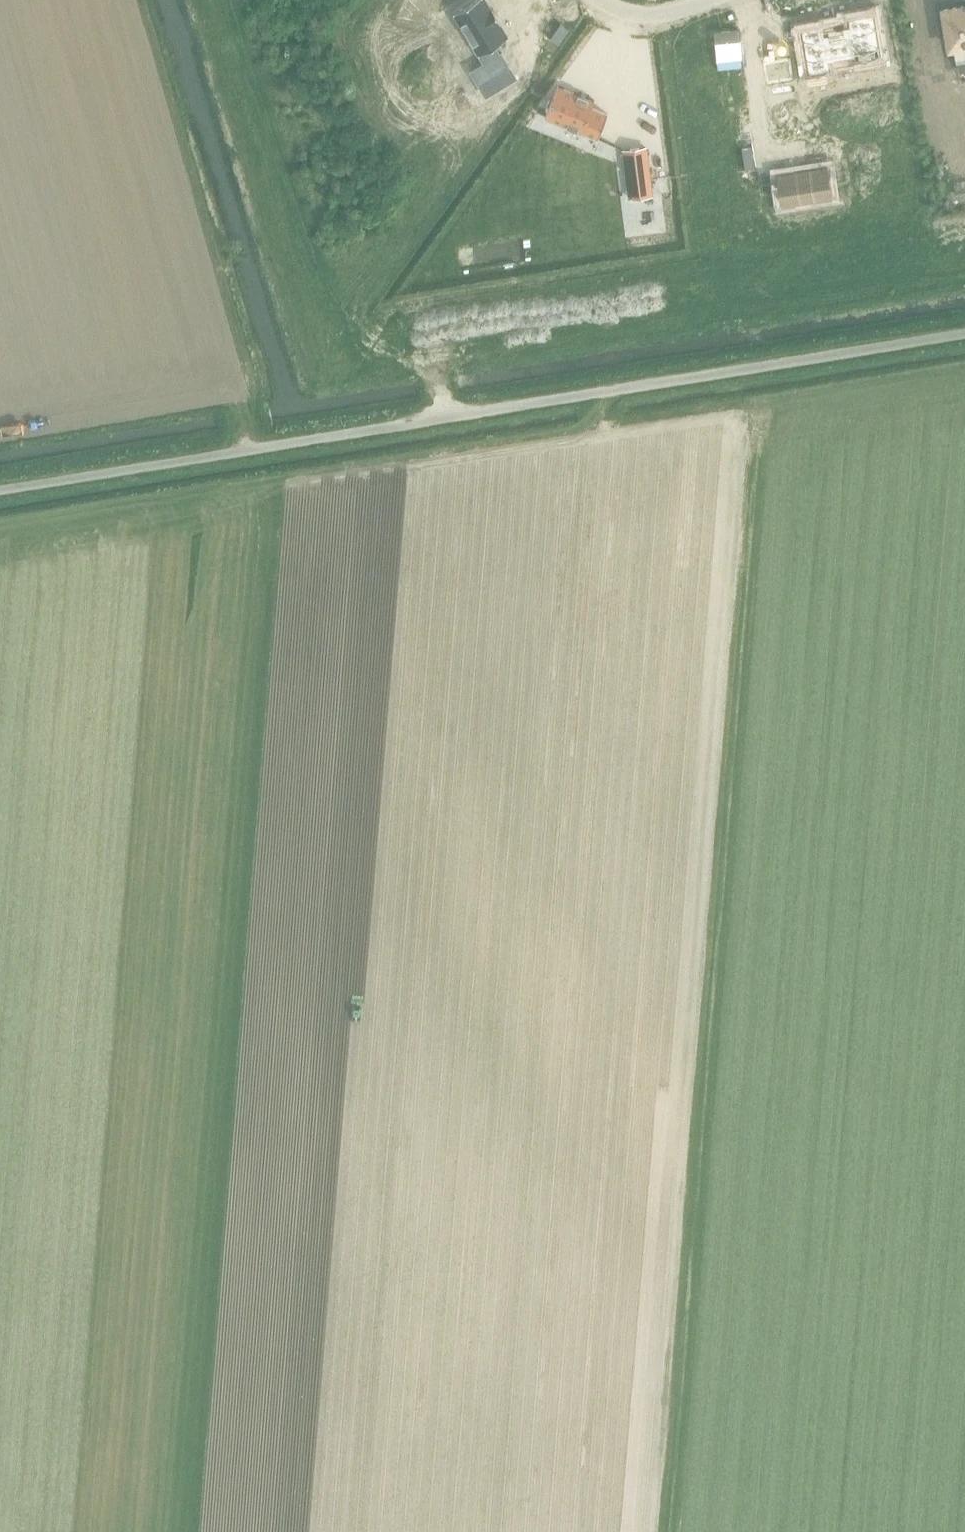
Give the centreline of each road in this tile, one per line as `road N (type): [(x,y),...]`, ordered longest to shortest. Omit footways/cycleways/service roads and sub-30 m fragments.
road 1 (track): [(0,490),(964,333)]
road 2 (track): [(0,533),(751,414)]
road 3 (residential): [(602,0),(675,13),(720,0)]

